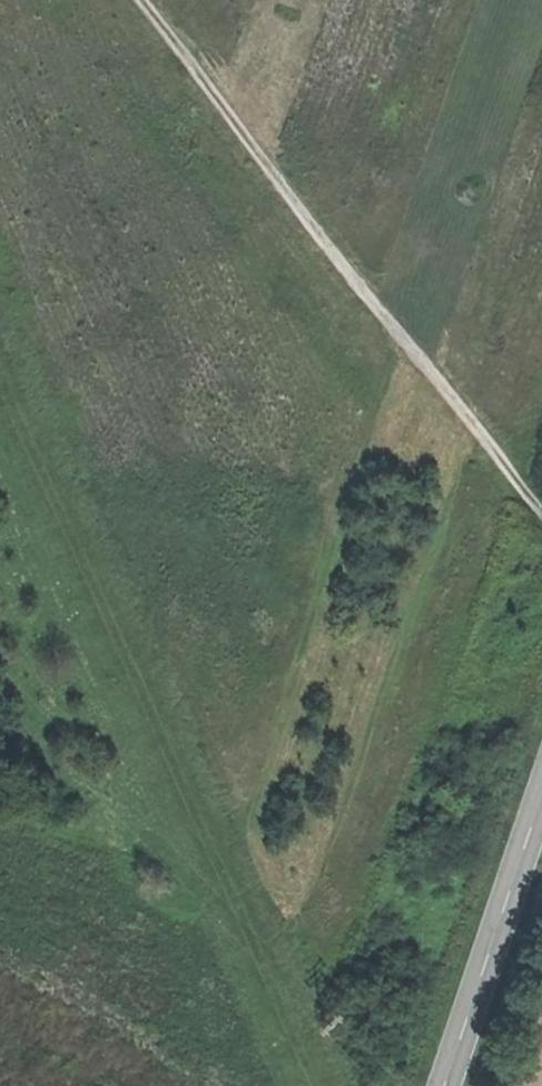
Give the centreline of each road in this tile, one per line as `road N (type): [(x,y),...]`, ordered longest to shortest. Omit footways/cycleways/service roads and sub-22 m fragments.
road 1 (track): [(323,1085),(0,364)]
road 2 (track): [(541,503),(142,0)]
road 3 (tertiary): [(442,1085),(541,777)]

